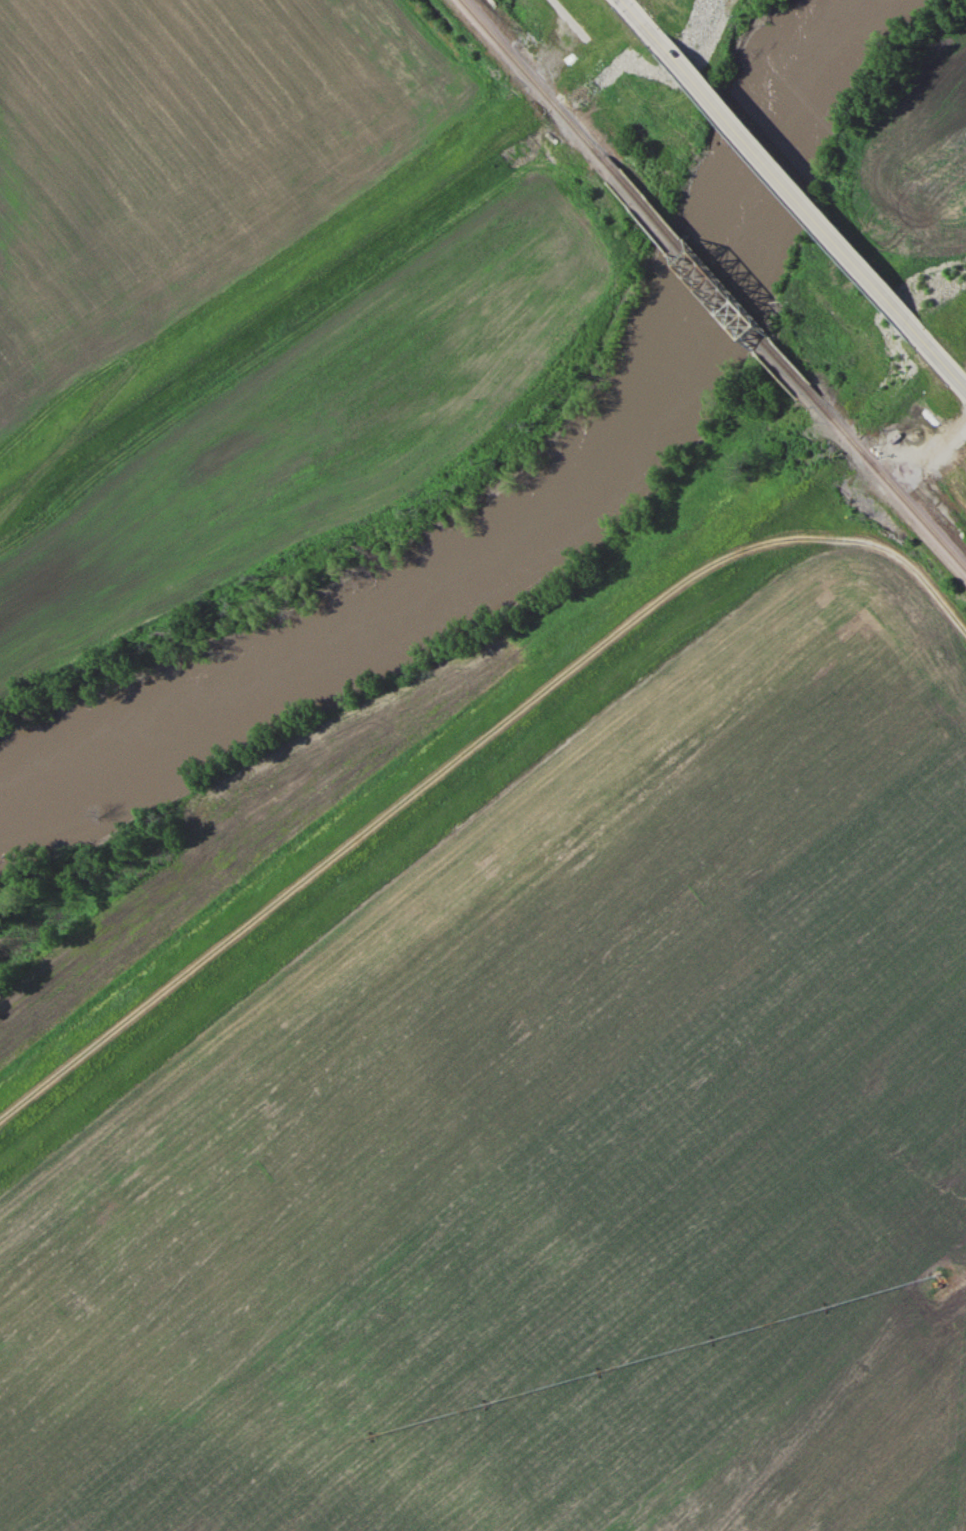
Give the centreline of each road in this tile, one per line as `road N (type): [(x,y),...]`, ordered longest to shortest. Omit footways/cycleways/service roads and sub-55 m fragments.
road 1 (secondary): [(930,349),(622,1)]

